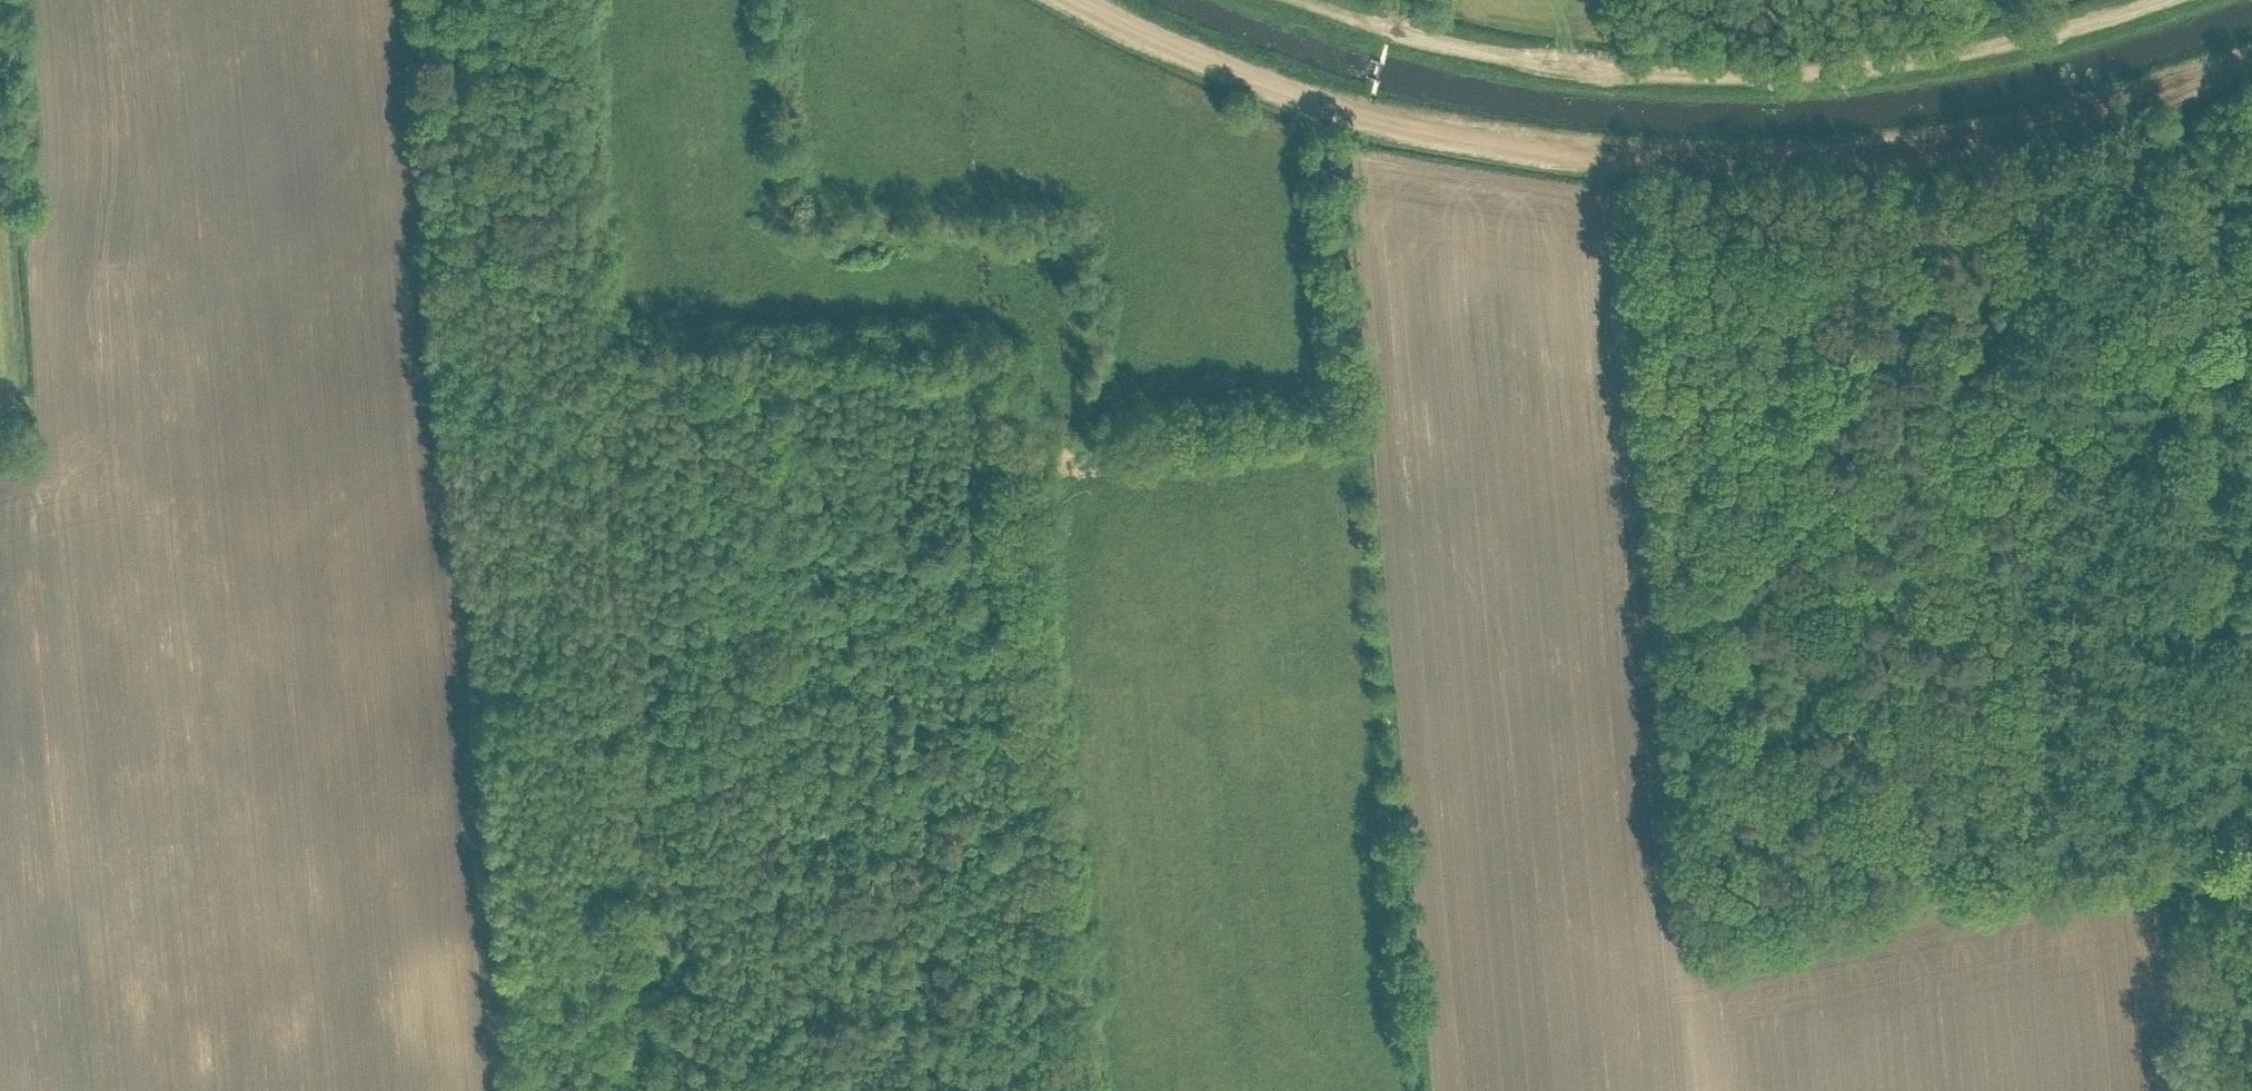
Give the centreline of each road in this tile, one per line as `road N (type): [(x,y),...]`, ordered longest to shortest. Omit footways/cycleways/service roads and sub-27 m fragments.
road 1 (track): [(1087,0),(1254,77),(1374,117),(1666,156),(1807,157),(1971,135),(2112,104),(2251,53)]
road 2 (track): [(1303,0),(1548,63),(1733,75),(1912,62),(2156,0)]

